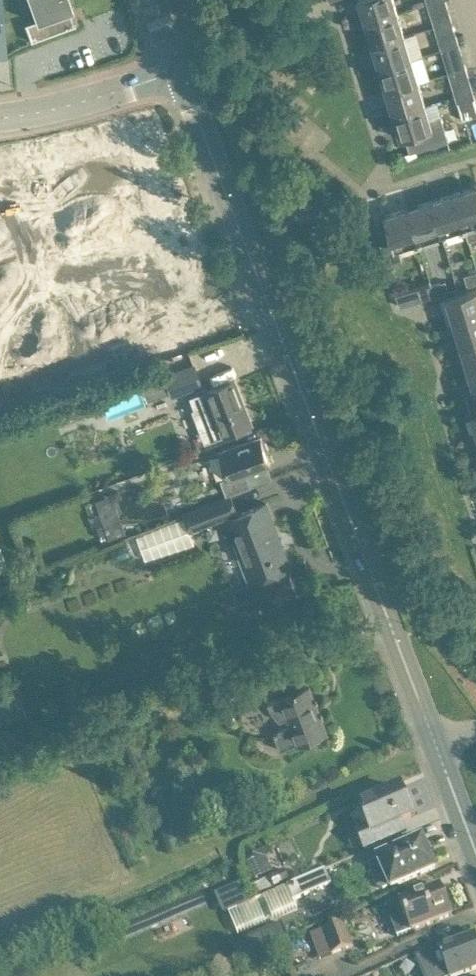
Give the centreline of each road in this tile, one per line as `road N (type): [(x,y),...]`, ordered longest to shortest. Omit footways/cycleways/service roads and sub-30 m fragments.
road 1 (unclassified): [(435,743),(179,71)]
road 2 (unclassified): [(0,118),(179,71)]

